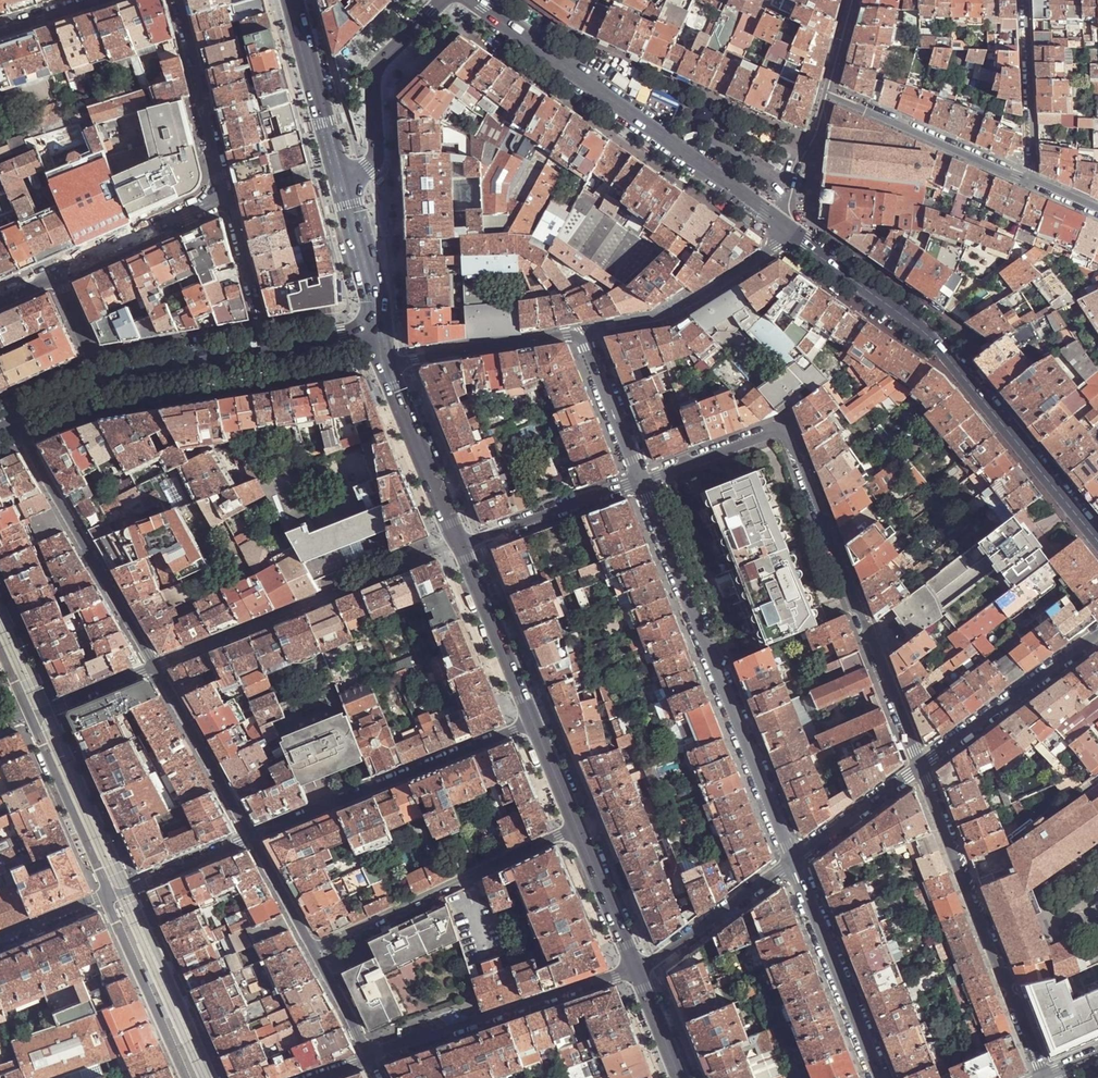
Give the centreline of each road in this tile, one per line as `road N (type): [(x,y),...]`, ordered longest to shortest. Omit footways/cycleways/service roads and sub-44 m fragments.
road 1 (residential): [(642,481),(770,433),(787,437),(920,766)]
road 2 (tertiary): [(790,230),(935,341),(1097,541)]
road 3 (residential): [(793,862),(642,481)]
road 4 (tertiary): [(470,0),(790,230)]
road 5 (residential): [(920,766),(1043,1077)]
road 6 (residential): [(157,667),(461,546)]
road 7 (residential): [(253,837),(533,722)]
road 8 (residential): [(576,826),(315,951)]
road 9 (residential): [(157,667),(20,423)]
road 10 (residential): [(635,968),(370,1057)]
road 11 (residential): [(790,230),(671,316),(606,328),(587,340)]
road 12 (residential): [(880,1077),(793,862)]
road 13 (tertiary): [(339,179),(372,163),(376,69),(446,0)]
road 14 (residential): [(1033,183),(827,92)]
road 15 (residential): [(1097,635),(920,766)]
road 16 (residential): [(178,0),(228,199)]
road 17 (residential): [(387,362),(565,334),(587,340)]
road 18 (residential): [(28,712),(106,898)]
road 19 (secondary): [(461,546),(387,362)]
road 20 (residential): [(106,898),(185,1077)]
road 21 (residential): [(253,837),(157,667)]
road 22 (residential): [(642,481),(461,546)]
road 23 (residential): [(793,862),(635,968)]
road 24 (secondary): [(533,722),(461,546)]
road 25 (residential): [(228,199),(56,277)]
road 26 (secondary): [(339,179),(292,0)]
road 27 (residential): [(1024,0),(1033,183)]
road 28 (secondary): [(383,341),(339,179)]
road 29 (tertiary): [(106,384),(270,357)]
road 30 (residential): [(228,199),(270,357)]
road 31 (residential): [(920,766),(793,862)]
road 32 (residential): [(106,898),(253,837)]
road 33 (secondary): [(635,968),(576,826)]
road 34 (residential): [(587,340),(642,481)]
road 35 (residential): [(315,951),(253,837)]

